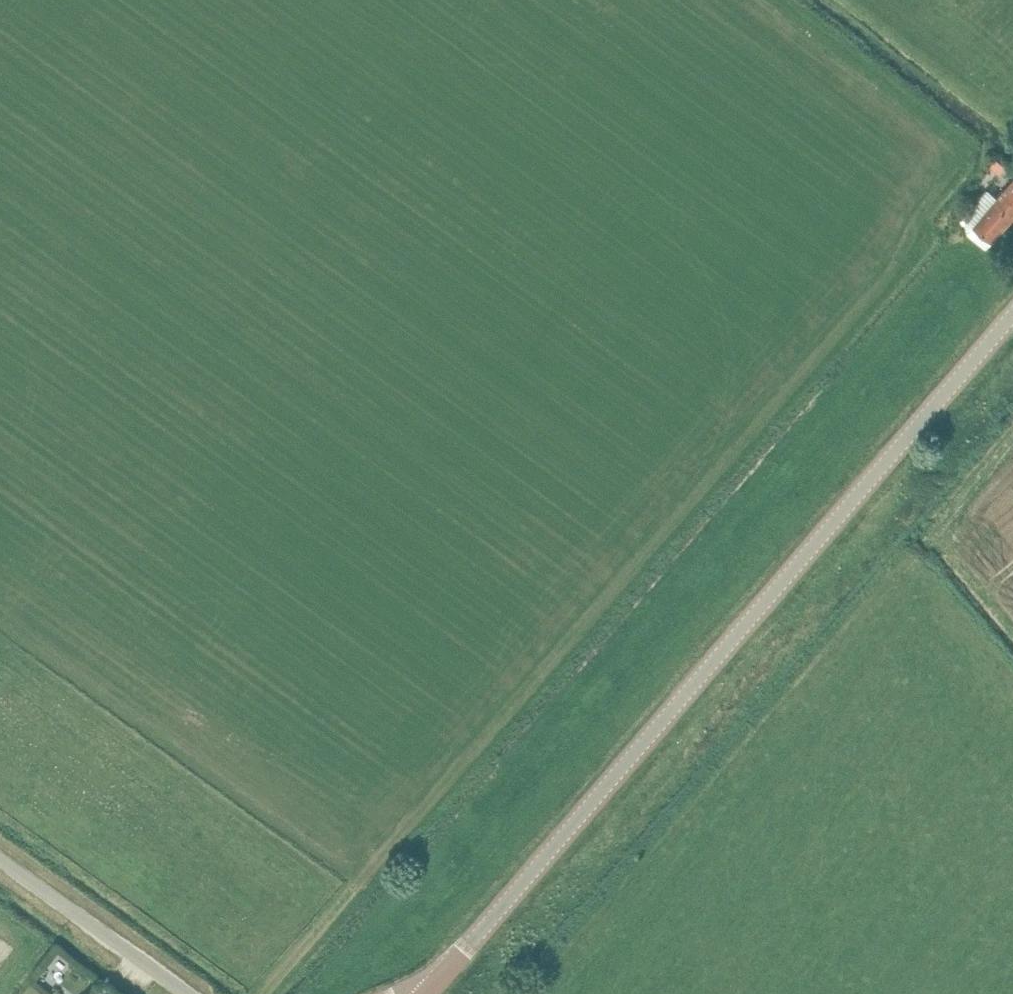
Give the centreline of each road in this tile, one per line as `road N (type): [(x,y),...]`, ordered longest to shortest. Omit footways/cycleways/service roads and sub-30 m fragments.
road 1 (secondary): [(452,967),(1012,314)]
road 2 (unclassified): [(181,993),(0,864)]

